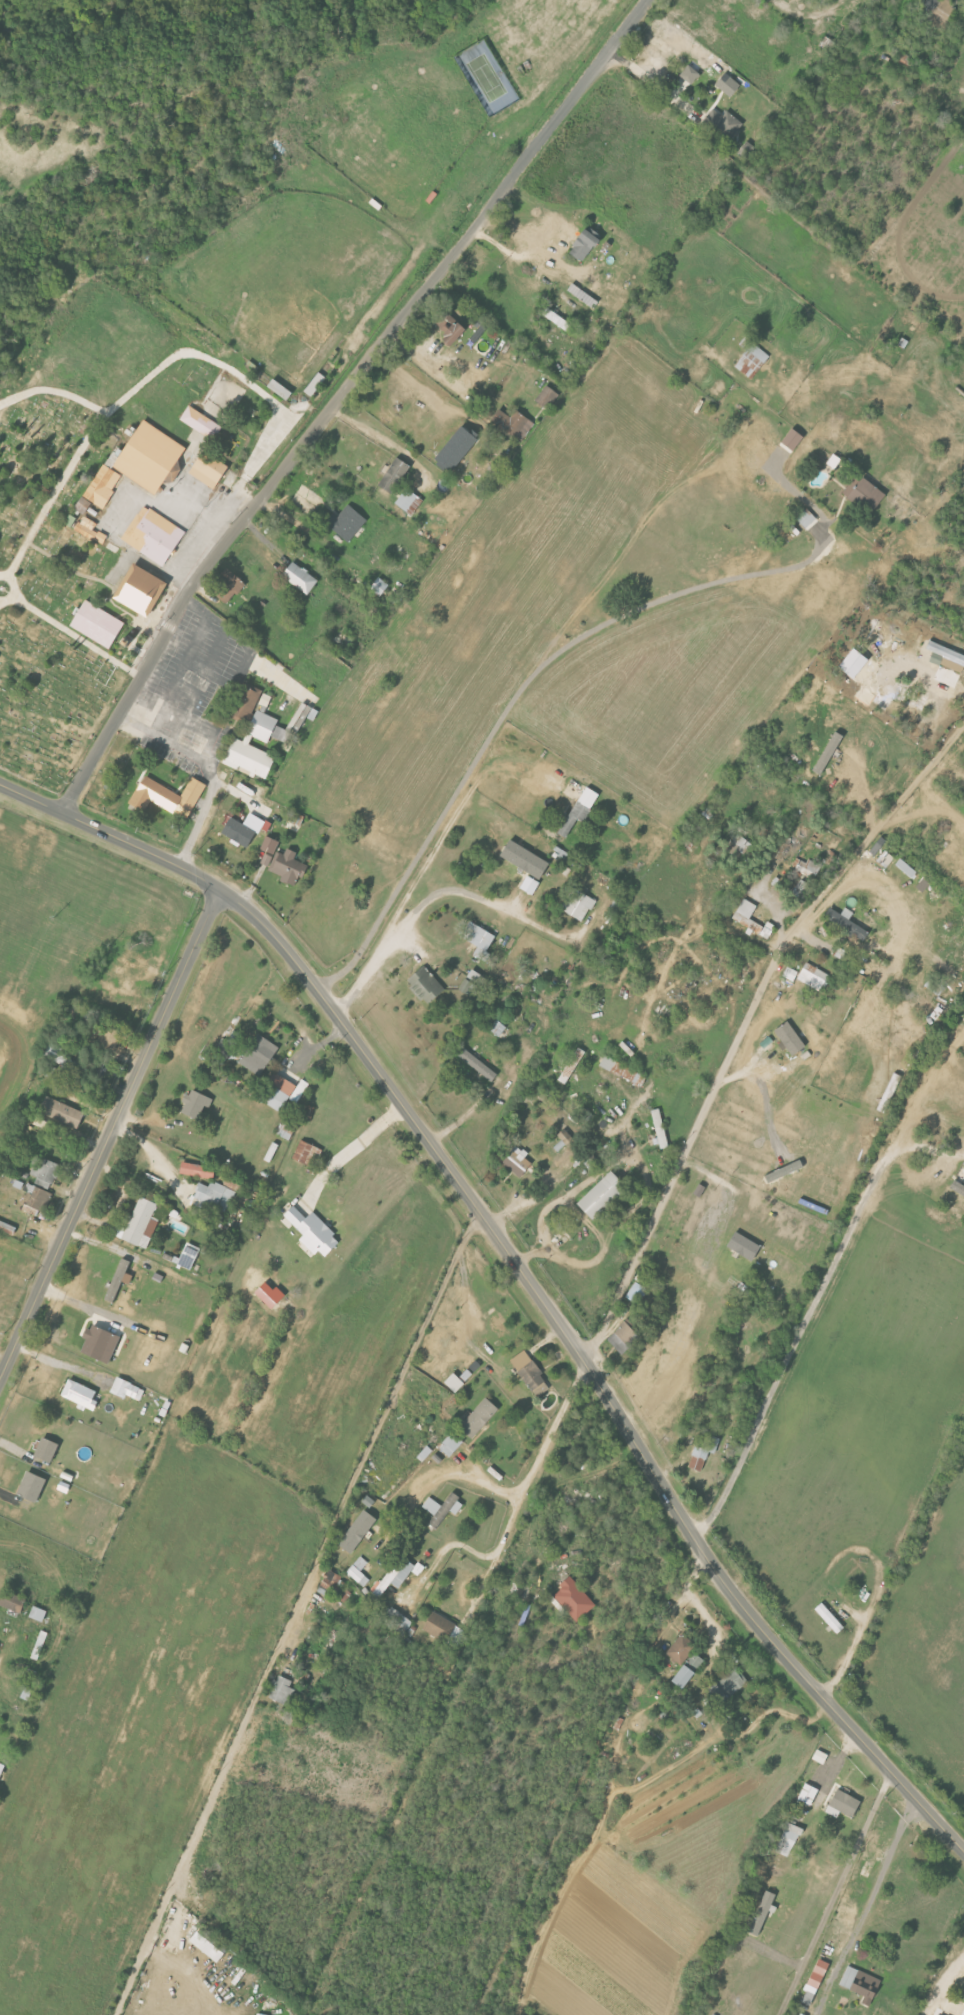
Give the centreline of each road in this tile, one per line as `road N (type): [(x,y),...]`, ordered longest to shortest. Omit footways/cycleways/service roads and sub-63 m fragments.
road 1 (tertiary): [(963,1850),(714,1570),(578,1351),(270,929),(205,879),(0,786)]
road 2 (residential): [(63,815),(195,581),(647,0)]
road 3 (residential): [(316,988),(362,951),(539,667),(604,625),(687,590),(818,558),(828,540)]
road 4 (residential): [(0,1382),(220,889)]

